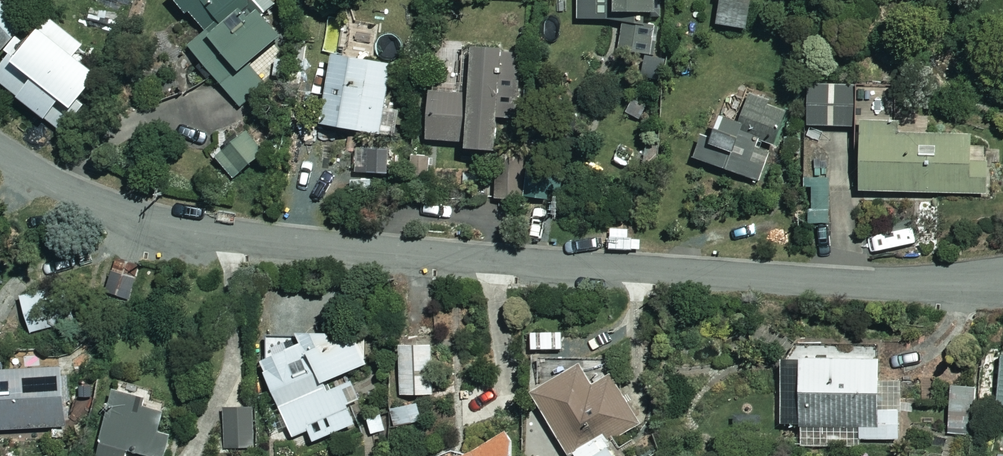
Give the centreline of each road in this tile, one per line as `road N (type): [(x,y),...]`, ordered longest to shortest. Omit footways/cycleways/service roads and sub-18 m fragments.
road 1 (residential): [(1002,289),(287,242),(137,217),(0,152)]

